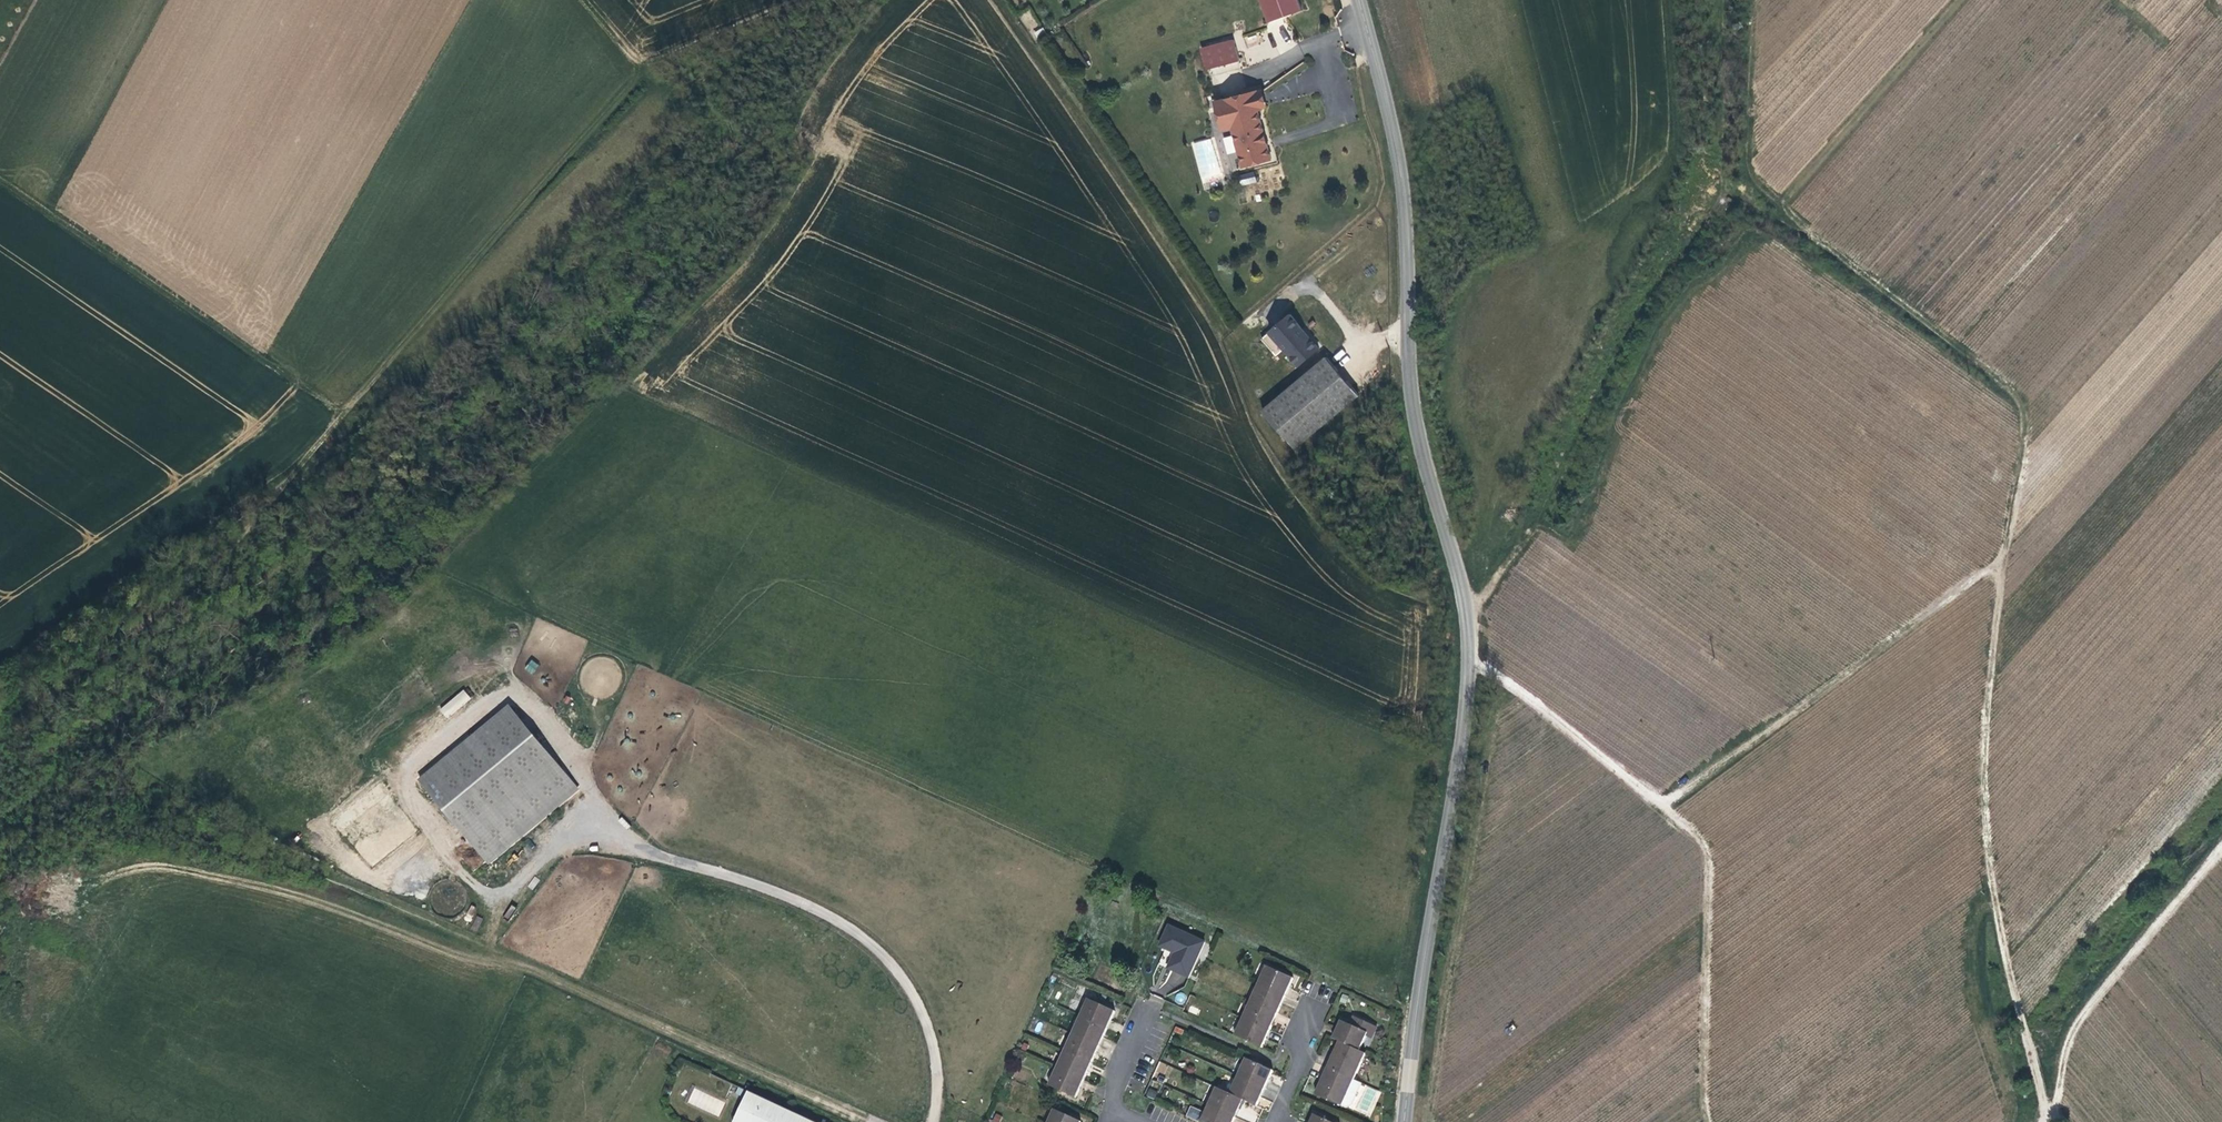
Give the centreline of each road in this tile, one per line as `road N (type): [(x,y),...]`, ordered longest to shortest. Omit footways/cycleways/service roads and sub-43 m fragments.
road 1 (tertiary): [(1359,0),(1403,190),(1413,399),(1469,629),(1466,723),(1404,1121)]
road 2 (track): [(638,61),(631,80),(204,587),(0,736)]
road 3 (track): [(1723,0),(1723,197),(1624,340),(1546,507),(1467,612)]
road 4 (track): [(2003,557),(1988,689),(1986,840),(2045,1121)]
road 5 (track): [(933,1121),(938,1068),(926,1022),(877,949),(803,901),(573,824)]
road 6 (track): [(535,971),(445,952),(217,874),(140,866),(87,886)]
road 7 (track): [(1782,204),(2017,399),(2026,435),(2003,557)]
road 8 (track): [(1663,805),(2003,557)]
road 9 (track): [(0,179),(343,414)]
road 10 (track): [(999,0),(1225,327)]
road 11 (track): [(866,1121),(515,960)]
road 12 (track): [(1663,805),(1708,857),(1708,1121)]
road 13 (track): [(2050,1121),(2080,1019),(2221,850)]
road 14 (track): [(1782,204),(1958,0)]
road 15 (track): [(797,0),(638,61),(584,0)]
road 16 (track): [(1470,657),(1663,805)]
road 17 (track): [(1749,0),(1748,167),(1782,204)]

